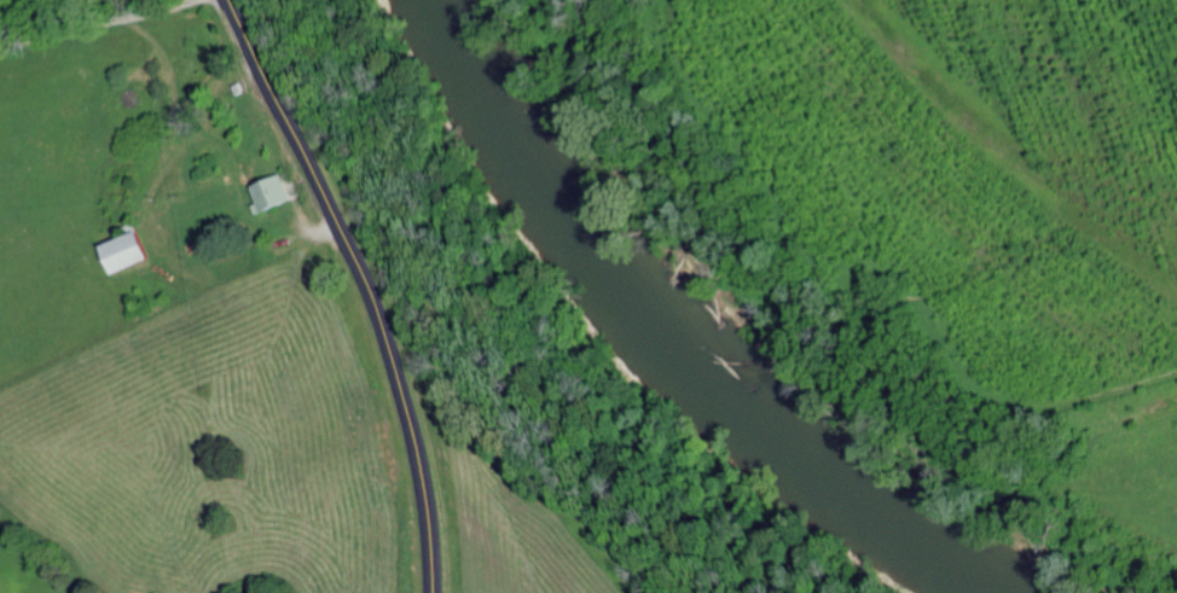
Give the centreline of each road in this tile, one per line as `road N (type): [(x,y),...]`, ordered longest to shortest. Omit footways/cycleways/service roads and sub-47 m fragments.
road 1 (primary): [(430,592),(411,425),(384,330),(234,0)]

